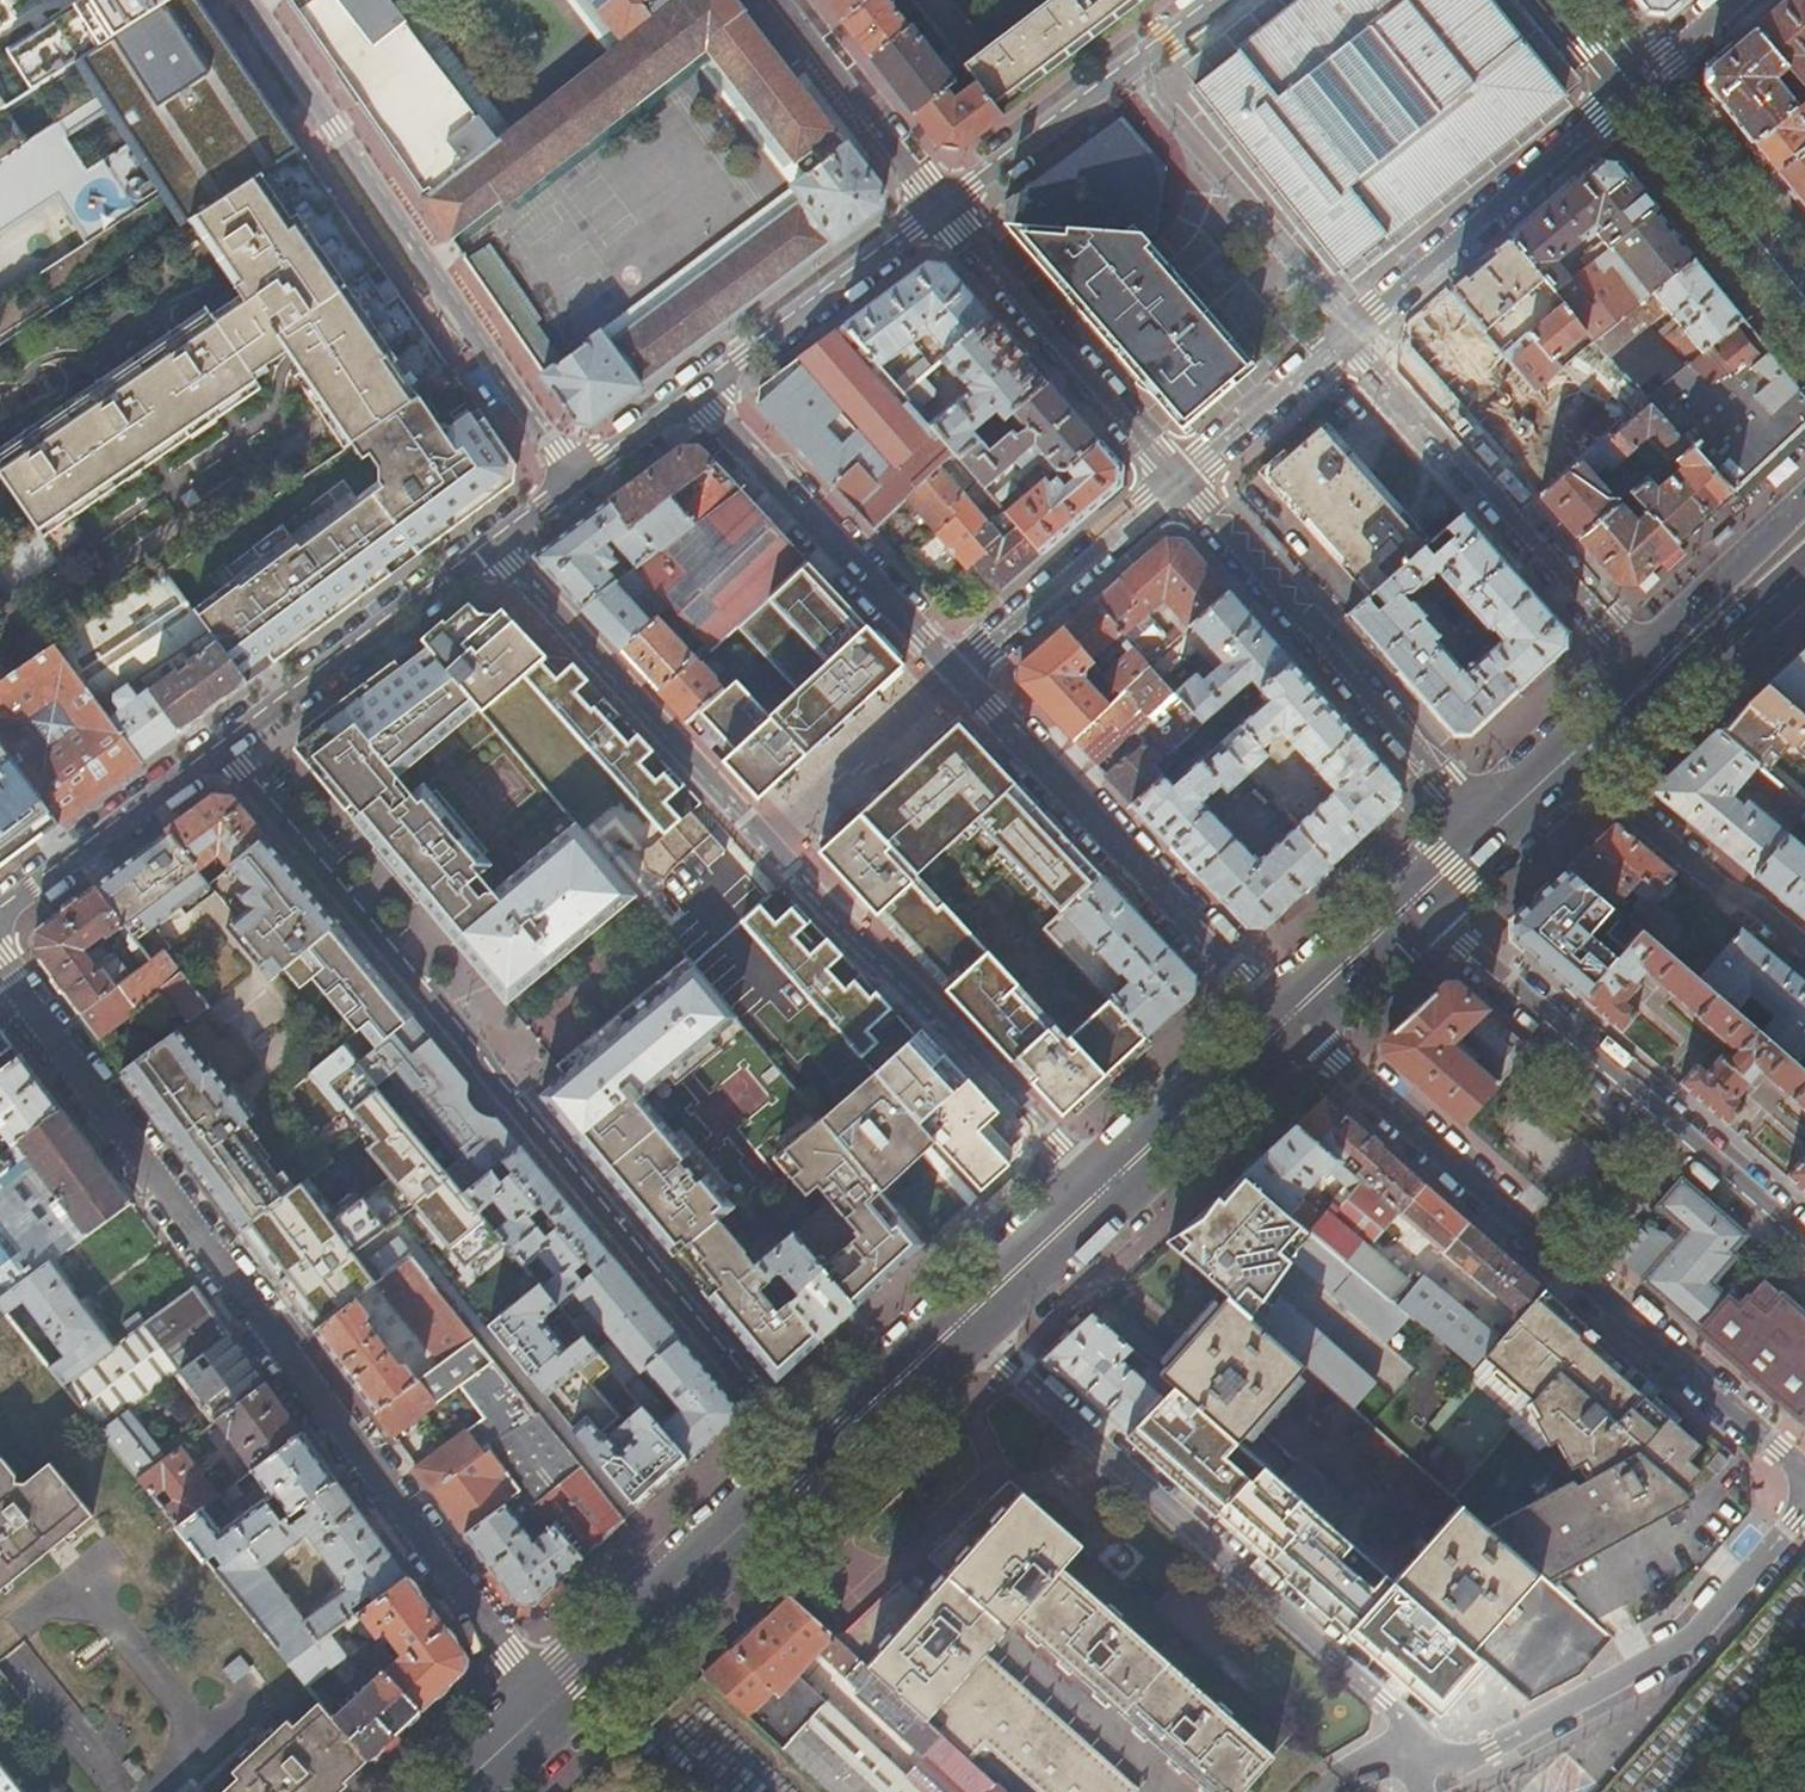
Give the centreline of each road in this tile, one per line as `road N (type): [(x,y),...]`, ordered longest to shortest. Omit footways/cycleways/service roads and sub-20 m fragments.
road 1 (residential): [(964,1318),(1007,1366),(1451,1755),(1490,1750),(1692,1635),(1804,1507)]
road 2 (residential): [(225,749),(468,1044),(489,1094),(808,1458)]
road 3 (residential): [(546,1702),(0,988)]
road 4 (residential): [(1282,1016),(1804,1479)]
road 5 (residential): [(246,0),(573,476)]
road 6 (residential): [(1804,1243),(1412,895)]
road 7 (residential): [(958,674),(1282,1016)]
road 8 (residential): [(1101,1190),(780,849)]
road 9 (residential): [(1651,682),(1341,332)]
road 10 (residential): [(1485,825),(1175,482)]
road 11 (residential): [(780,849),(499,544)]
road 12 (residential): [(1638,83),(1341,332)]
road 13 (residential): [(698,390),(958,674)]
road 14 (secondary): [(808,1458),(546,1702)]
road 15 (residential): [(1175,482),(945,211)]
road 16 (residential): [(225,749),(499,544)]
road 17 (residential): [(945,211),(1212,0)]
road 18 (residential): [(1568,753),(1804,950)]
road 19 (residential): [(698,390),(945,211)]
road 20 (residential): [(1175,482),(958,674)]
road 21 (residential): [(0,914),(225,749)]
road 22 (secondary): [(1804,289),(1638,83)]
road 23 (residential): [(945,211),(787,0)]
road 24 (secondary): [(1282,1016),(1101,1190)]
road 25 (unclassified): [(958,674),(780,849)]
road 26 (residential): [(1341,332),(1175,482)]
road 27 (secondary): [(964,1318),(808,1458)]
road 28 (secondary): [(1804,501),(1744,559),(1678,659)]
road 29 (secondary): [(1101,1190),(964,1318)]
road 30 (secondary): [(1412,895),(1282,1016)]
road 31 (secondary): [(1678,659),(1804,570)]
road 32 (residential): [(573,476),(698,390)]
road 33 (secondary): [(546,1702),(449,1791)]
road 34 (residential): [(1737,0),(1638,83)]

